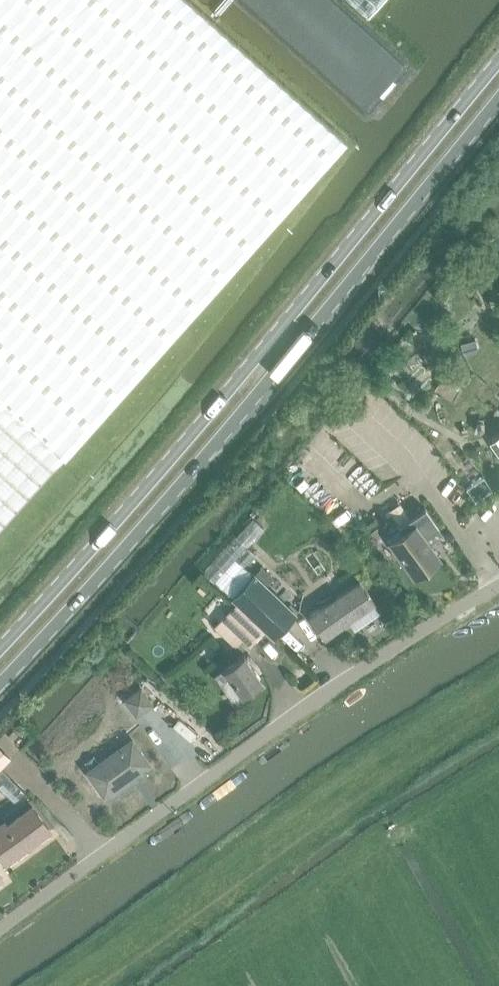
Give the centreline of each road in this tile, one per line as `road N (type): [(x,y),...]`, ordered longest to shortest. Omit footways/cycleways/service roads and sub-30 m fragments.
road 1 (primary): [(498,61),(233,386),(0,651)]
road 2 (primary): [(0,683),(177,489),(498,99)]
road 3 (unclassified): [(498,586),(318,695),(0,931)]

